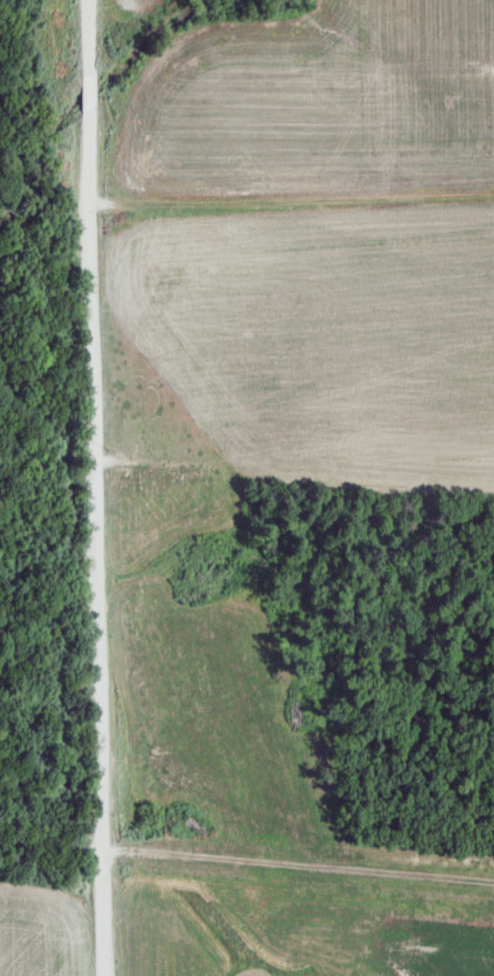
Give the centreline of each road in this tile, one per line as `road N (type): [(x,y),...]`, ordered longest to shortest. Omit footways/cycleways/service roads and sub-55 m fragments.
road 1 (residential): [(108,975),(91,0)]
road 2 (residential): [(95,461),(493,492)]

